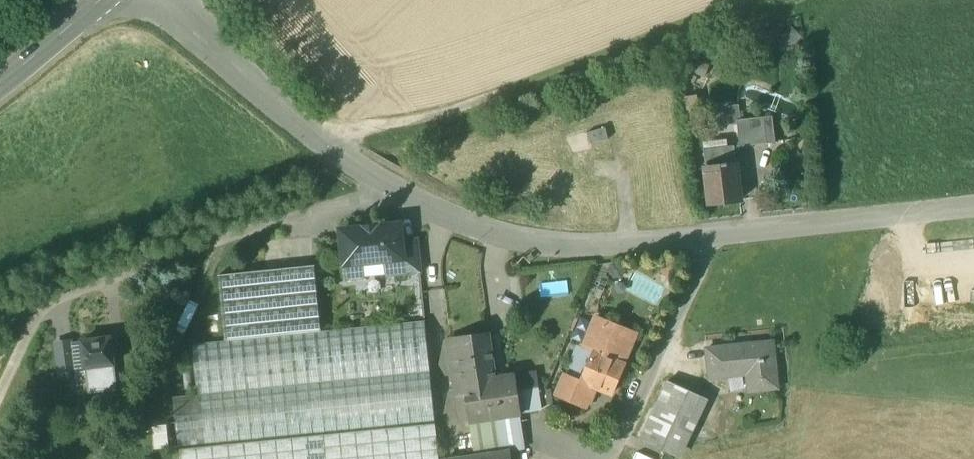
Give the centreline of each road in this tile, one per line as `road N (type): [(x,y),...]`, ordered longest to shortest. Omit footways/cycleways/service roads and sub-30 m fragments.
road 1 (unclassified): [(164,0),(378,187),(498,239),(643,249),(973,208)]
road 2 (track): [(314,136),(396,126),(501,93)]
road 3 (tertiary): [(0,88),(102,0)]

